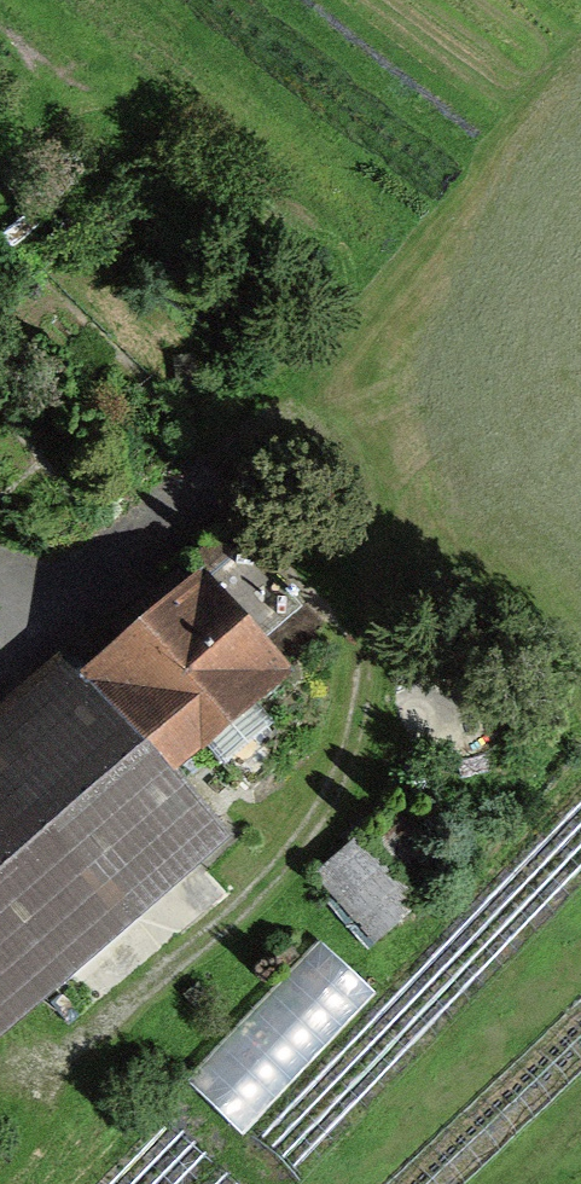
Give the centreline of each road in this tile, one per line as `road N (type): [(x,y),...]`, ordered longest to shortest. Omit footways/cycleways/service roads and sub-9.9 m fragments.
road 1 (track): [(0,1073),(87,1061),(319,822),(360,716),(371,564),(362,496),(320,433)]
road 2 (track): [(580,110),(483,188),(277,384)]
road 3 (track): [(277,384),(0,647)]

